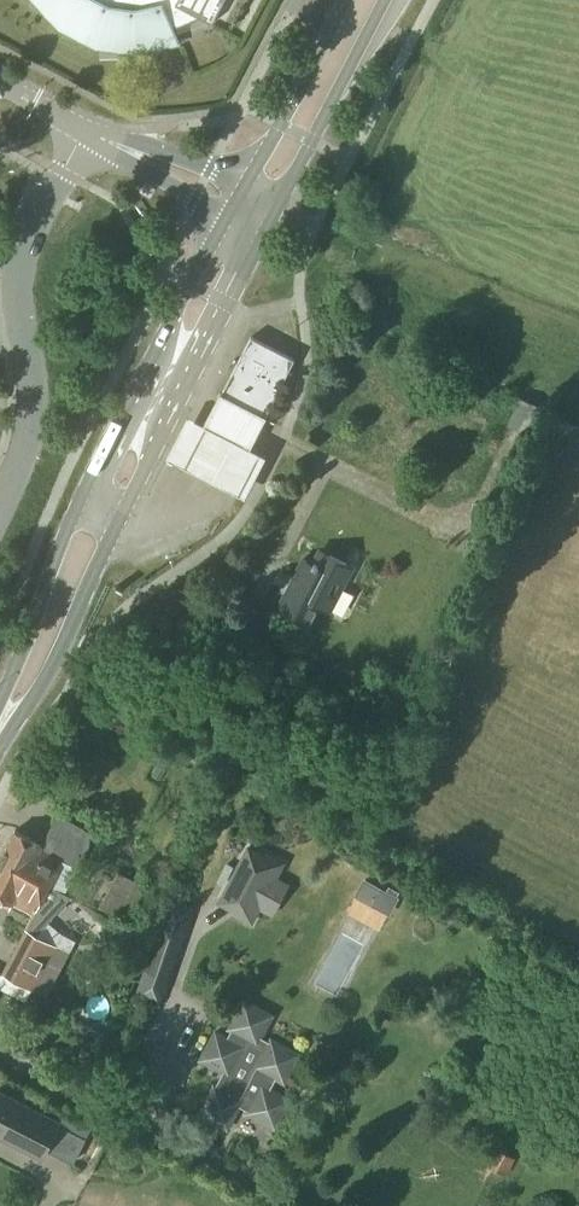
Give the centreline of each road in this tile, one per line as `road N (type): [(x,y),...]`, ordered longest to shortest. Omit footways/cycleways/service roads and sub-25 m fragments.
road 1 (secondary): [(0,744),(54,662),(272,218)]
road 2 (secondary): [(235,200),(79,501),(0,704)]
road 3 (residential): [(0,505),(29,423),(32,376),(14,290),(18,253),(85,129)]
road 4 (secondary): [(272,218),(385,0)]
road 5 (secondary): [(344,0),(235,200)]
road 6 (secondary): [(235,200),(85,129)]

